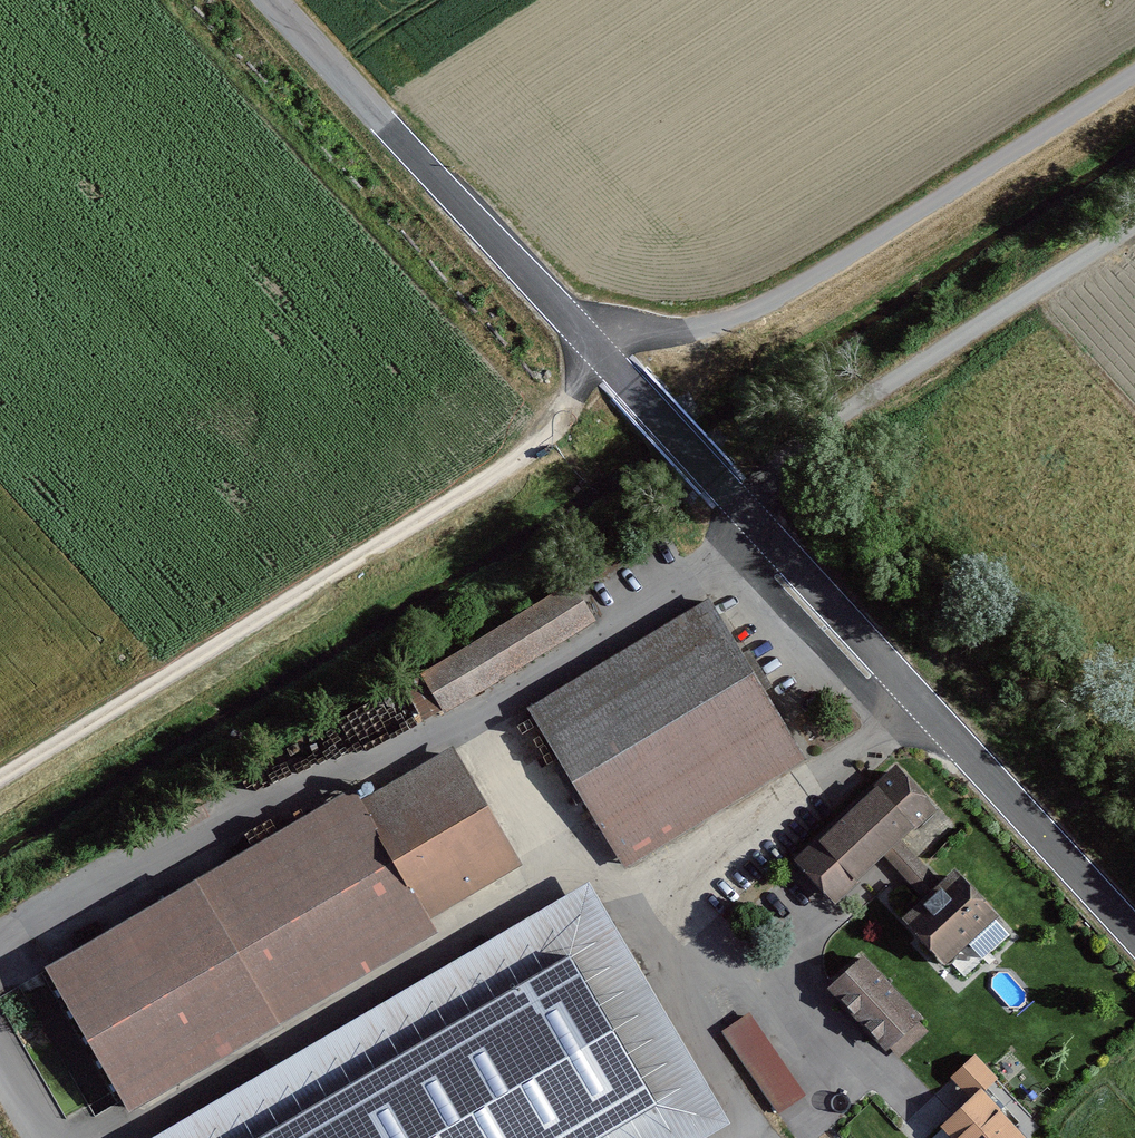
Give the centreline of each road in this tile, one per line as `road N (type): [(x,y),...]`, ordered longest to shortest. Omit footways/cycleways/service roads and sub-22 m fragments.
road 1 (track): [(0,781),(527,452),(603,360),(784,298),(1134,74)]
road 2 (tertiary): [(1134,936),(274,0)]

